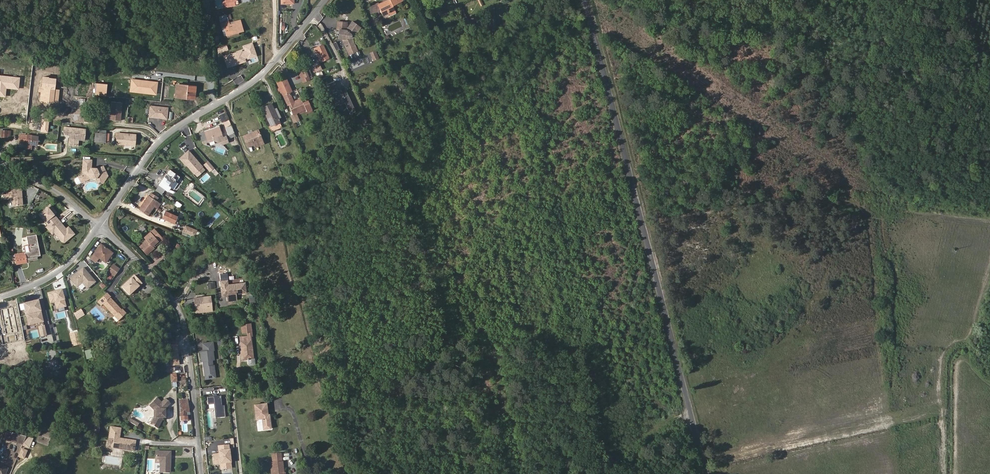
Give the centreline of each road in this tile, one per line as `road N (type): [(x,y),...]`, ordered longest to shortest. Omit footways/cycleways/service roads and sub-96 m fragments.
road 1 (residential): [(585,0),(706,473)]
road 2 (residential): [(98,226),(160,140),(257,78),(325,0)]
road 3 (residential): [(202,473),(181,316),(98,226)]
road 4 (track): [(690,408),(506,473)]
road 5 (residential): [(0,297),(58,271),(98,226)]

